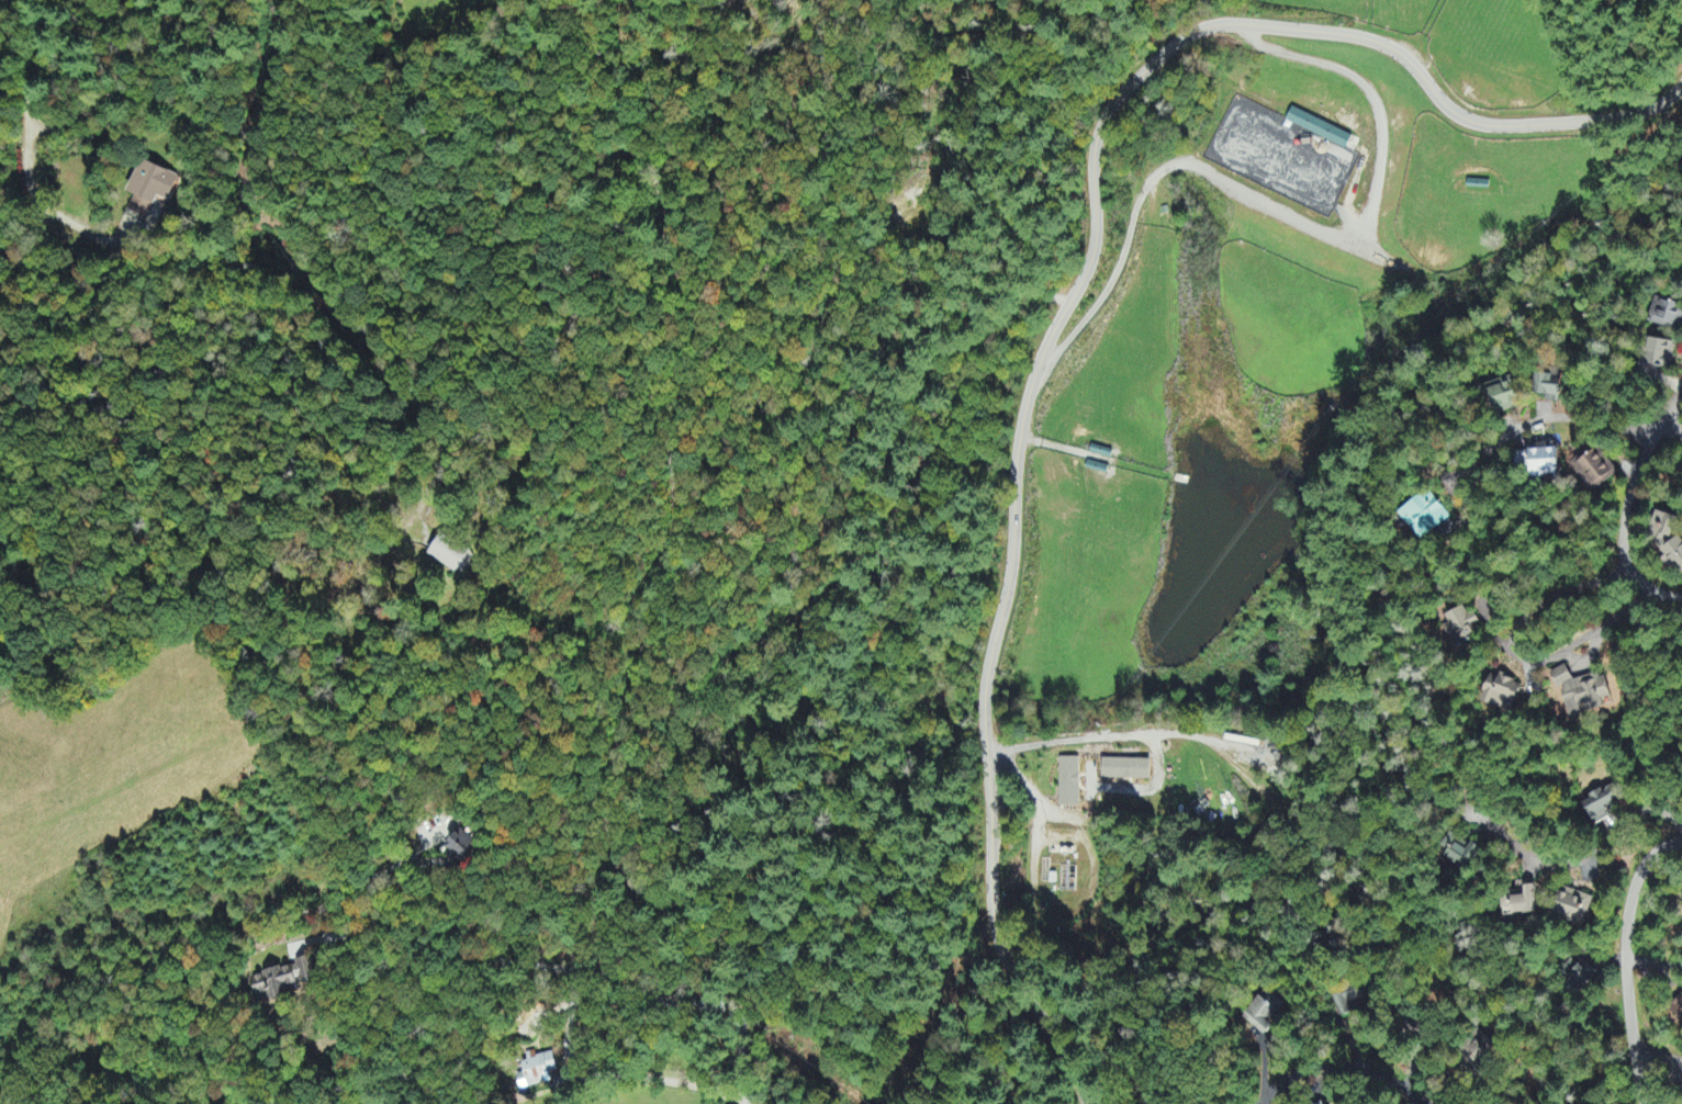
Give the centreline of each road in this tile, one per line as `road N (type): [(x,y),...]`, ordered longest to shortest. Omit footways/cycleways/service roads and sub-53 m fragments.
road 1 (residential): [(109,0),(92,80),(88,172),(121,229),(138,314),(238,325),(341,307),(414,306),(503,271),(568,176),(654,136),(710,177),(675,290),(669,384),(718,472),(673,542),(674,645),(643,756),(651,845),(688,881),(719,811),(724,728),(759,633),(855,565),(893,504),(902,430),(960,345),(1080,289)]
road 2 (residential): [(1083,1103),(996,936),(985,725),(989,656),(1013,557),(1012,482),(1044,345),(1080,289),(1095,248),(1094,149),(1114,98),(1179,41),(1235,24),(1373,38),(1458,115),(1487,127),(1622,117),(1681,84)]
road 3 (residential): [(789,1103),(790,969),(732,982),(648,973),(419,922),(351,889),(231,924),(130,970),(70,1028),(36,1103)]
road 4 (residential): [(658,0),(582,41),(496,67),(365,158),(127,260)]
road 5 (residential): [(0,893),(52,836),(133,807),(266,808),(292,769),(327,816),(351,889)]
road 6 (residential): [(1631,568),(1540,605),(1517,628),(1520,660),(1563,653),(1651,589)]
road 7 (residential): [(1643,1103),(1626,959),(1631,891),(1649,856),(1681,842)]
road 8 (residential): [(1469,807),(1545,864),(1579,863),(1639,813),(1663,814),(1681,832)]
road 9 (residential): [(1681,394),(1631,483),(1624,543),(1637,577),(1681,597)]
road 10 (residential): [(1256,1103),(1302,1070),(1347,1067),(1377,1073),(1425,1103)]
road 11 (residential): [(1504,440),(1551,417),(1681,435)]

